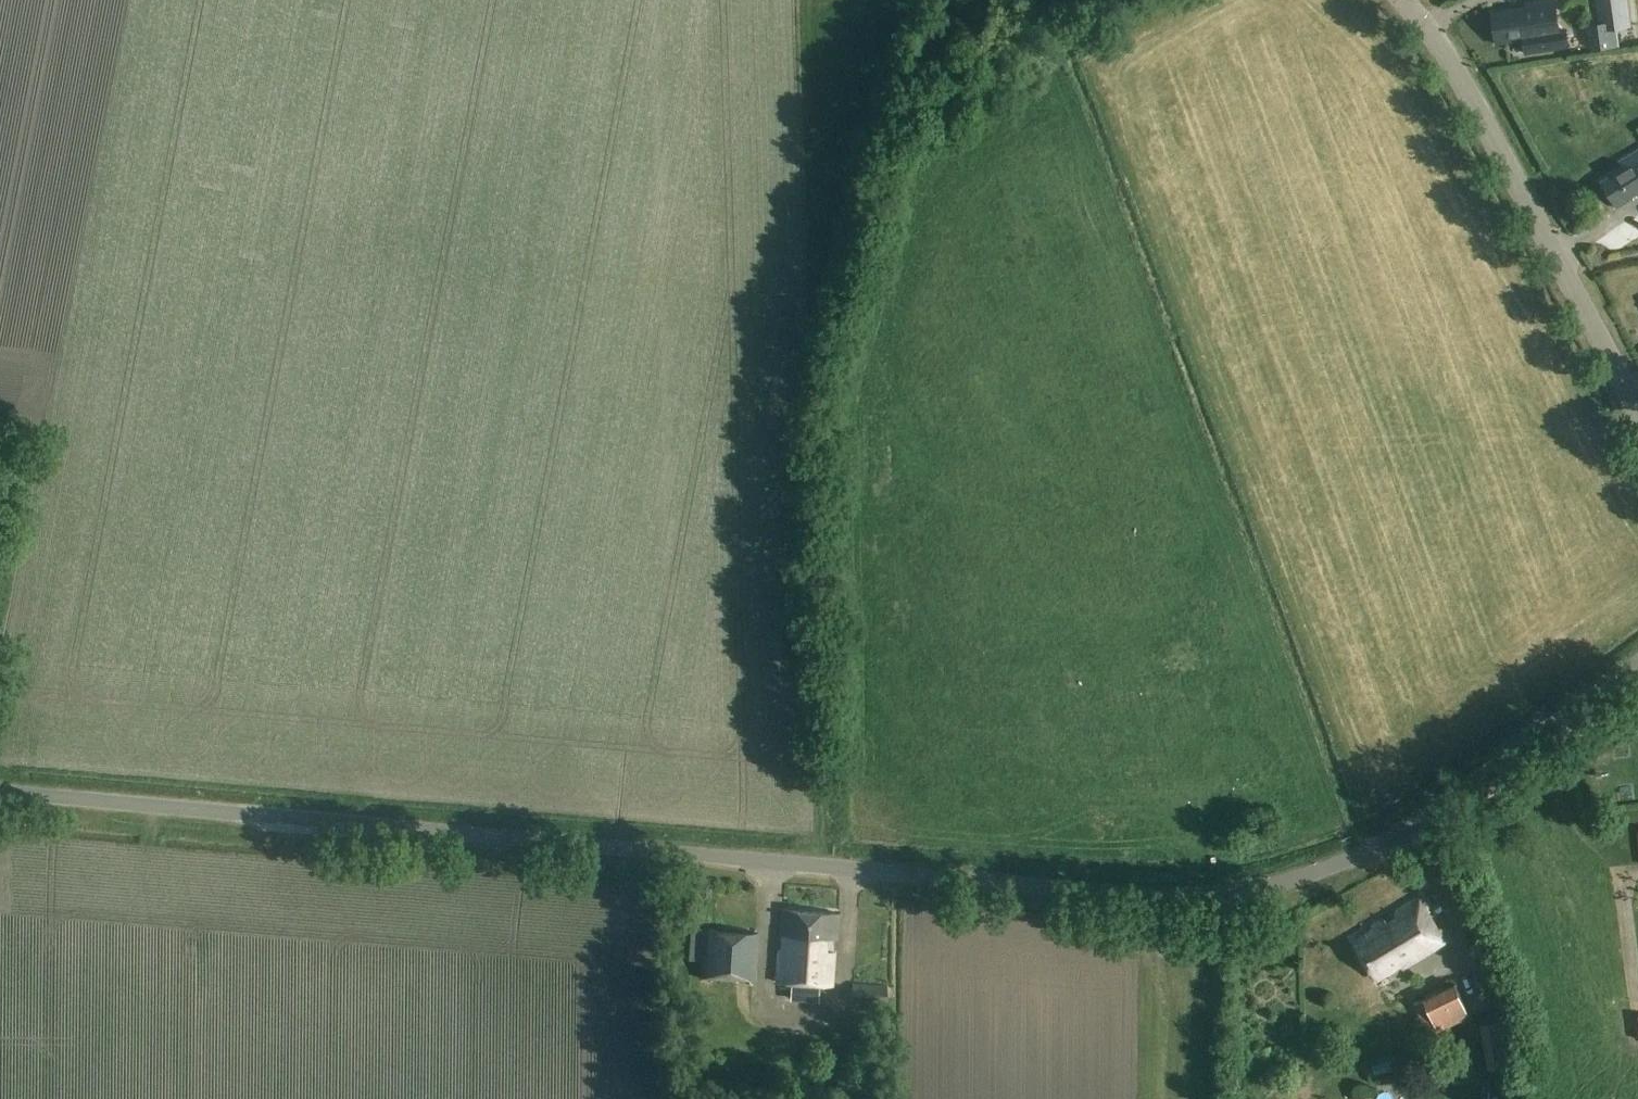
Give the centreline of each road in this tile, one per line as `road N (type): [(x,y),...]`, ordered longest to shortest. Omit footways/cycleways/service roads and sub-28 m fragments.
road 1 (unclassified): [(1637,662),(1383,843),(1311,871),(1224,892),(972,879),(0,791)]
road 2 (unclassified): [(1637,412),(1441,52),(1402,0)]

